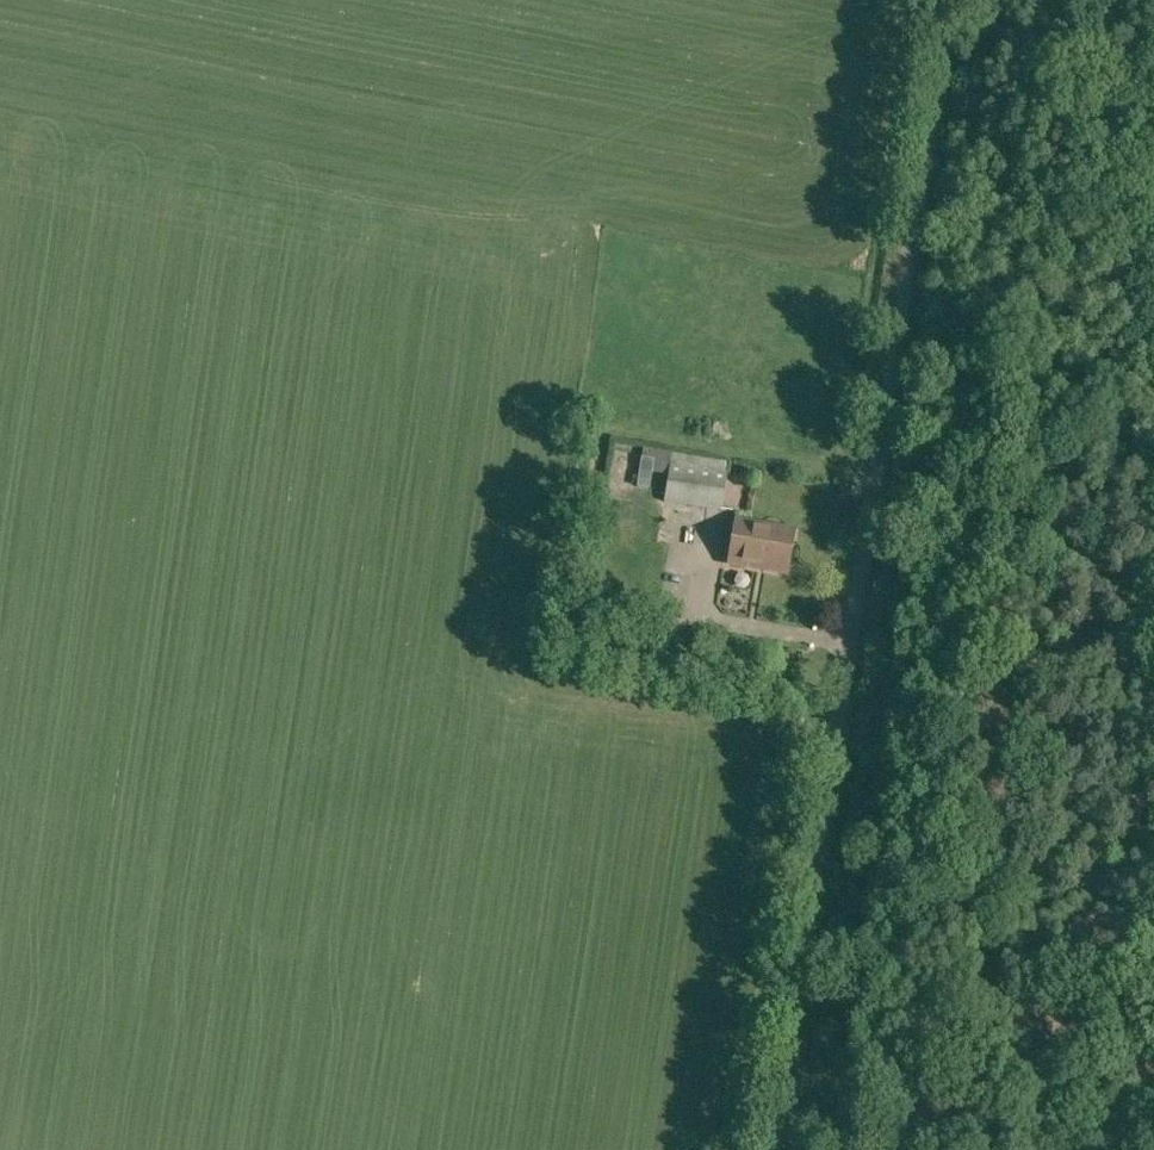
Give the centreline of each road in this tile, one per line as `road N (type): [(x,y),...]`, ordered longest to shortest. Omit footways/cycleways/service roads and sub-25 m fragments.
road 1 (unclassified): [(769,1149),(945,0)]

